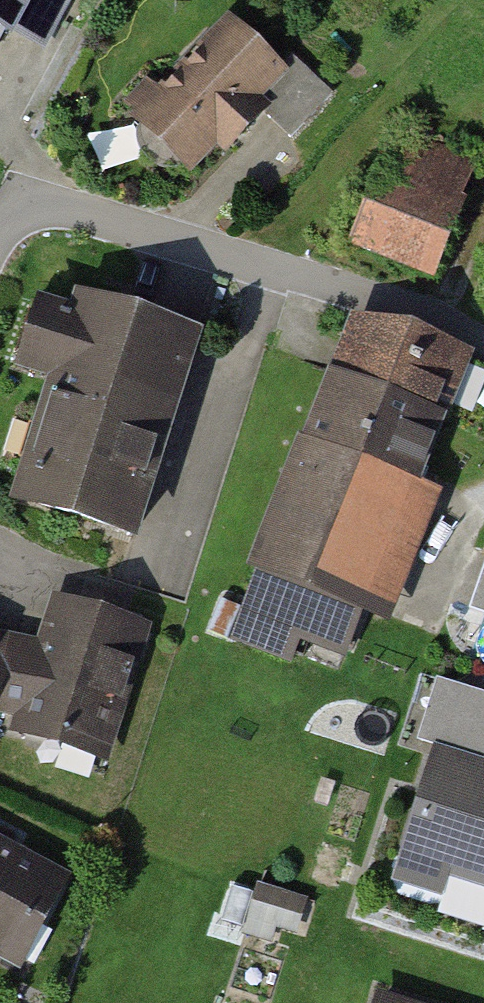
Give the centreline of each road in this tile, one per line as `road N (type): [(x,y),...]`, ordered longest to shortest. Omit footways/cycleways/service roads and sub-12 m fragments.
road 1 (residential): [(483,346),(398,303),(68,206),(36,207),(0,230)]

